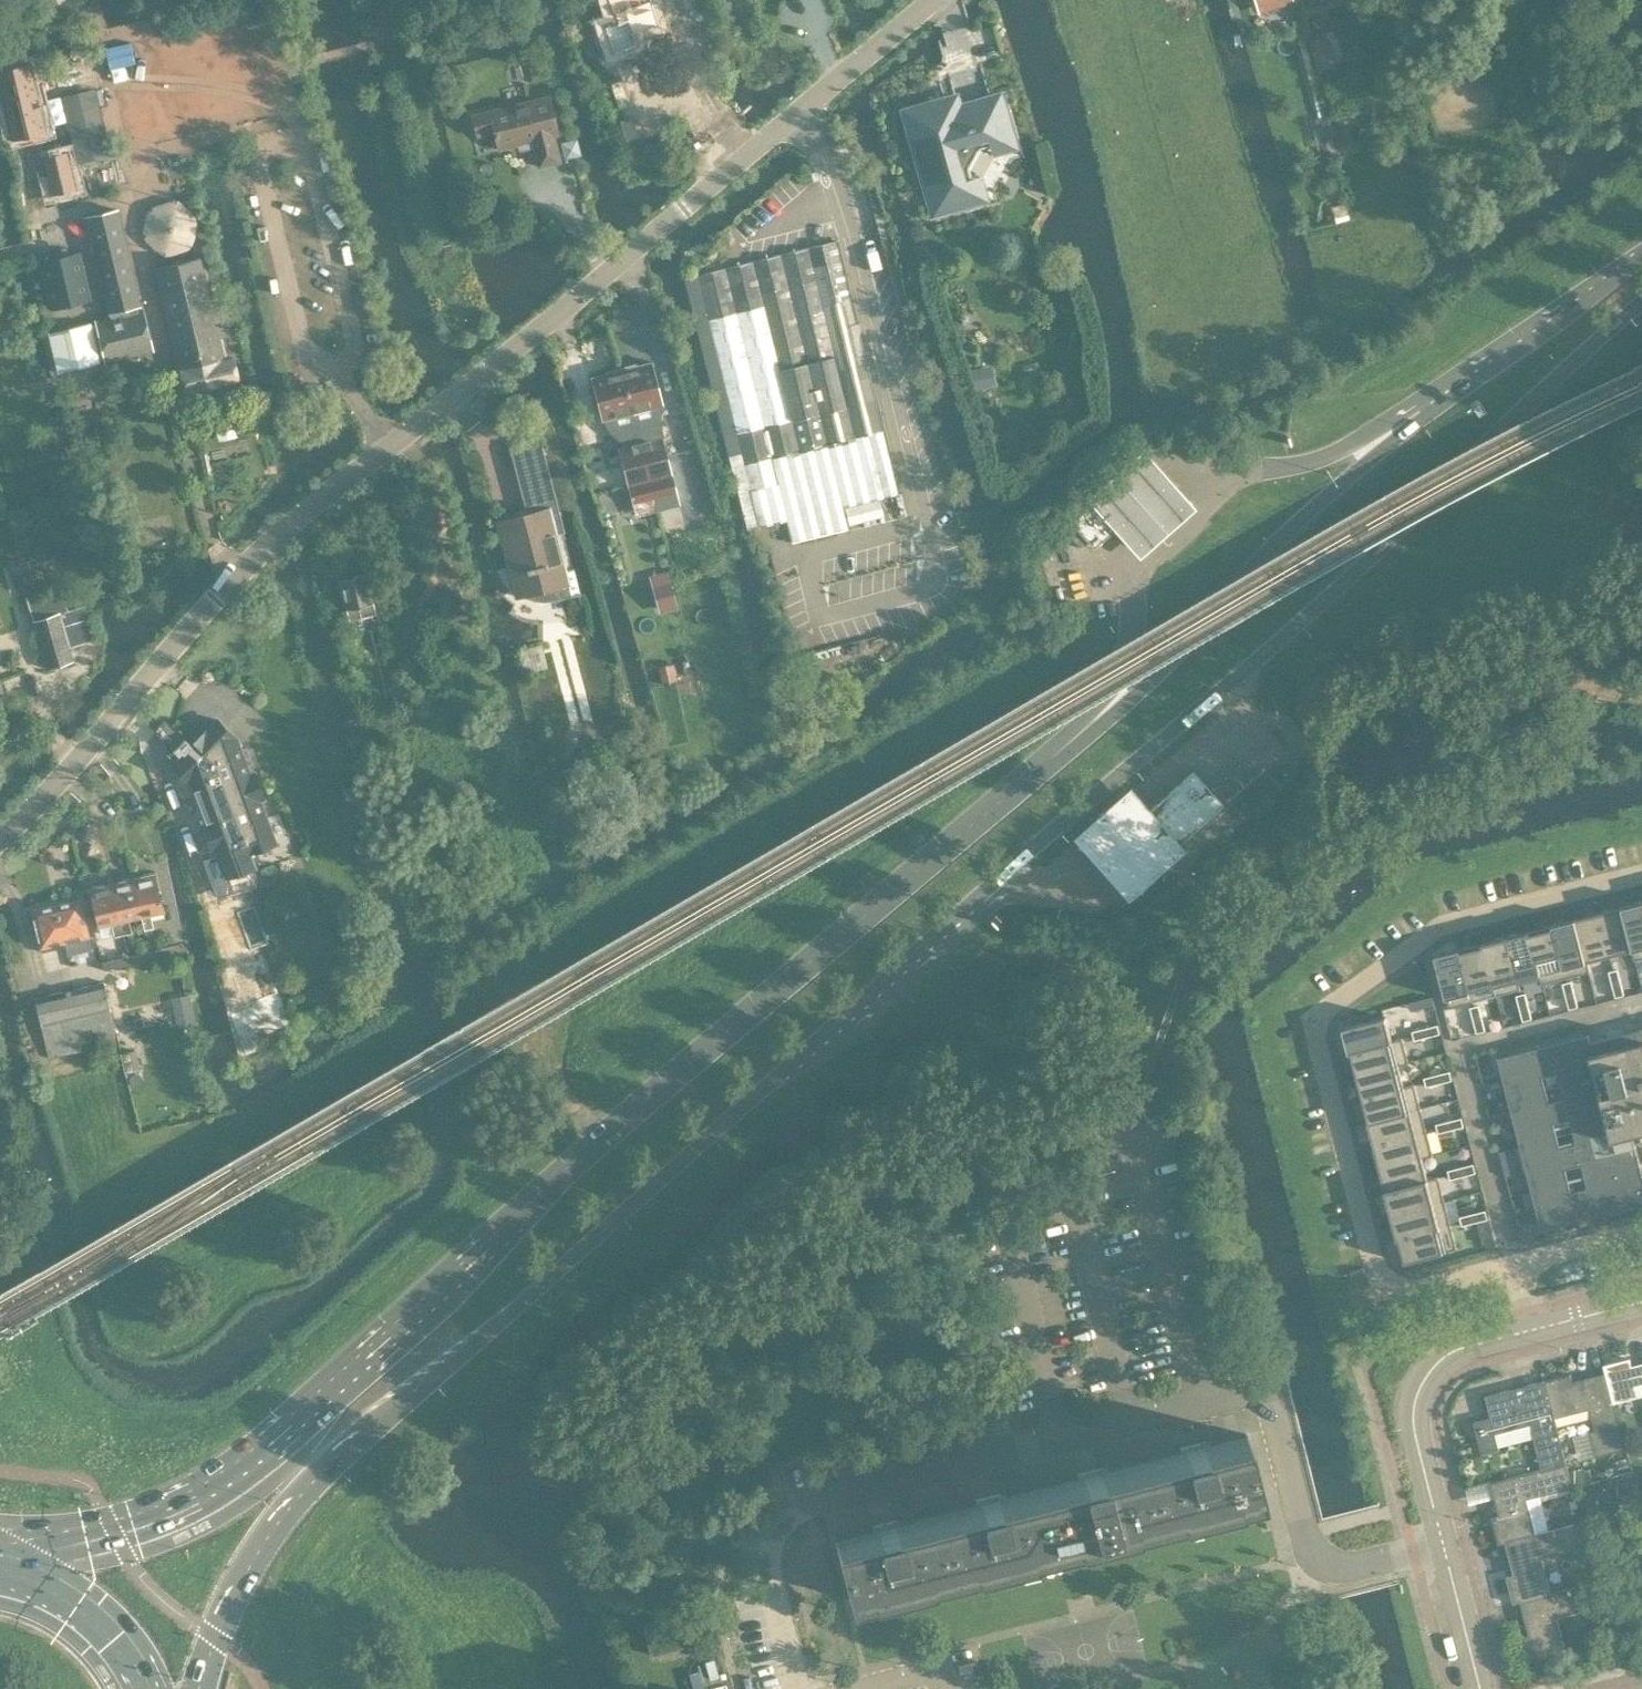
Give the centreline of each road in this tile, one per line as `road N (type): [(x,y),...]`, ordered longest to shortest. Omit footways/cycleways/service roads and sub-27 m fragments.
road 1 (primary): [(1641,254),(1321,500),(1263,554),(1153,680),(742,1018),(254,1450),(131,1522),(21,1553)]
road 2 (primary): [(193,1688),(213,1637),(302,1495),(985,887),(1246,670),(1641,301)]
road 3 (unclassified): [(0,837),(262,543),(930,0)]
road 4 (residential): [(1443,1543),(1351,1569),(1331,1568),(1314,1554),(1268,1385),(800,1510),(774,1533),(767,1561),(798,1688)]
road 5 (residential): [(1641,875),(1433,928),(1323,1010),(1315,1024),(1384,1299),(1513,1267)]
road 6 (residential): [(1443,1543),(1414,1428),(1422,1386),(1449,1355),(1530,1332)]
road 7 (primary): [(166,1688),(118,1610),(56,1566),(21,1553)]
road 8 (residential): [(1479,1688),(1443,1543)]
road 9 (residential): [(1641,1233),(1513,1267)]

